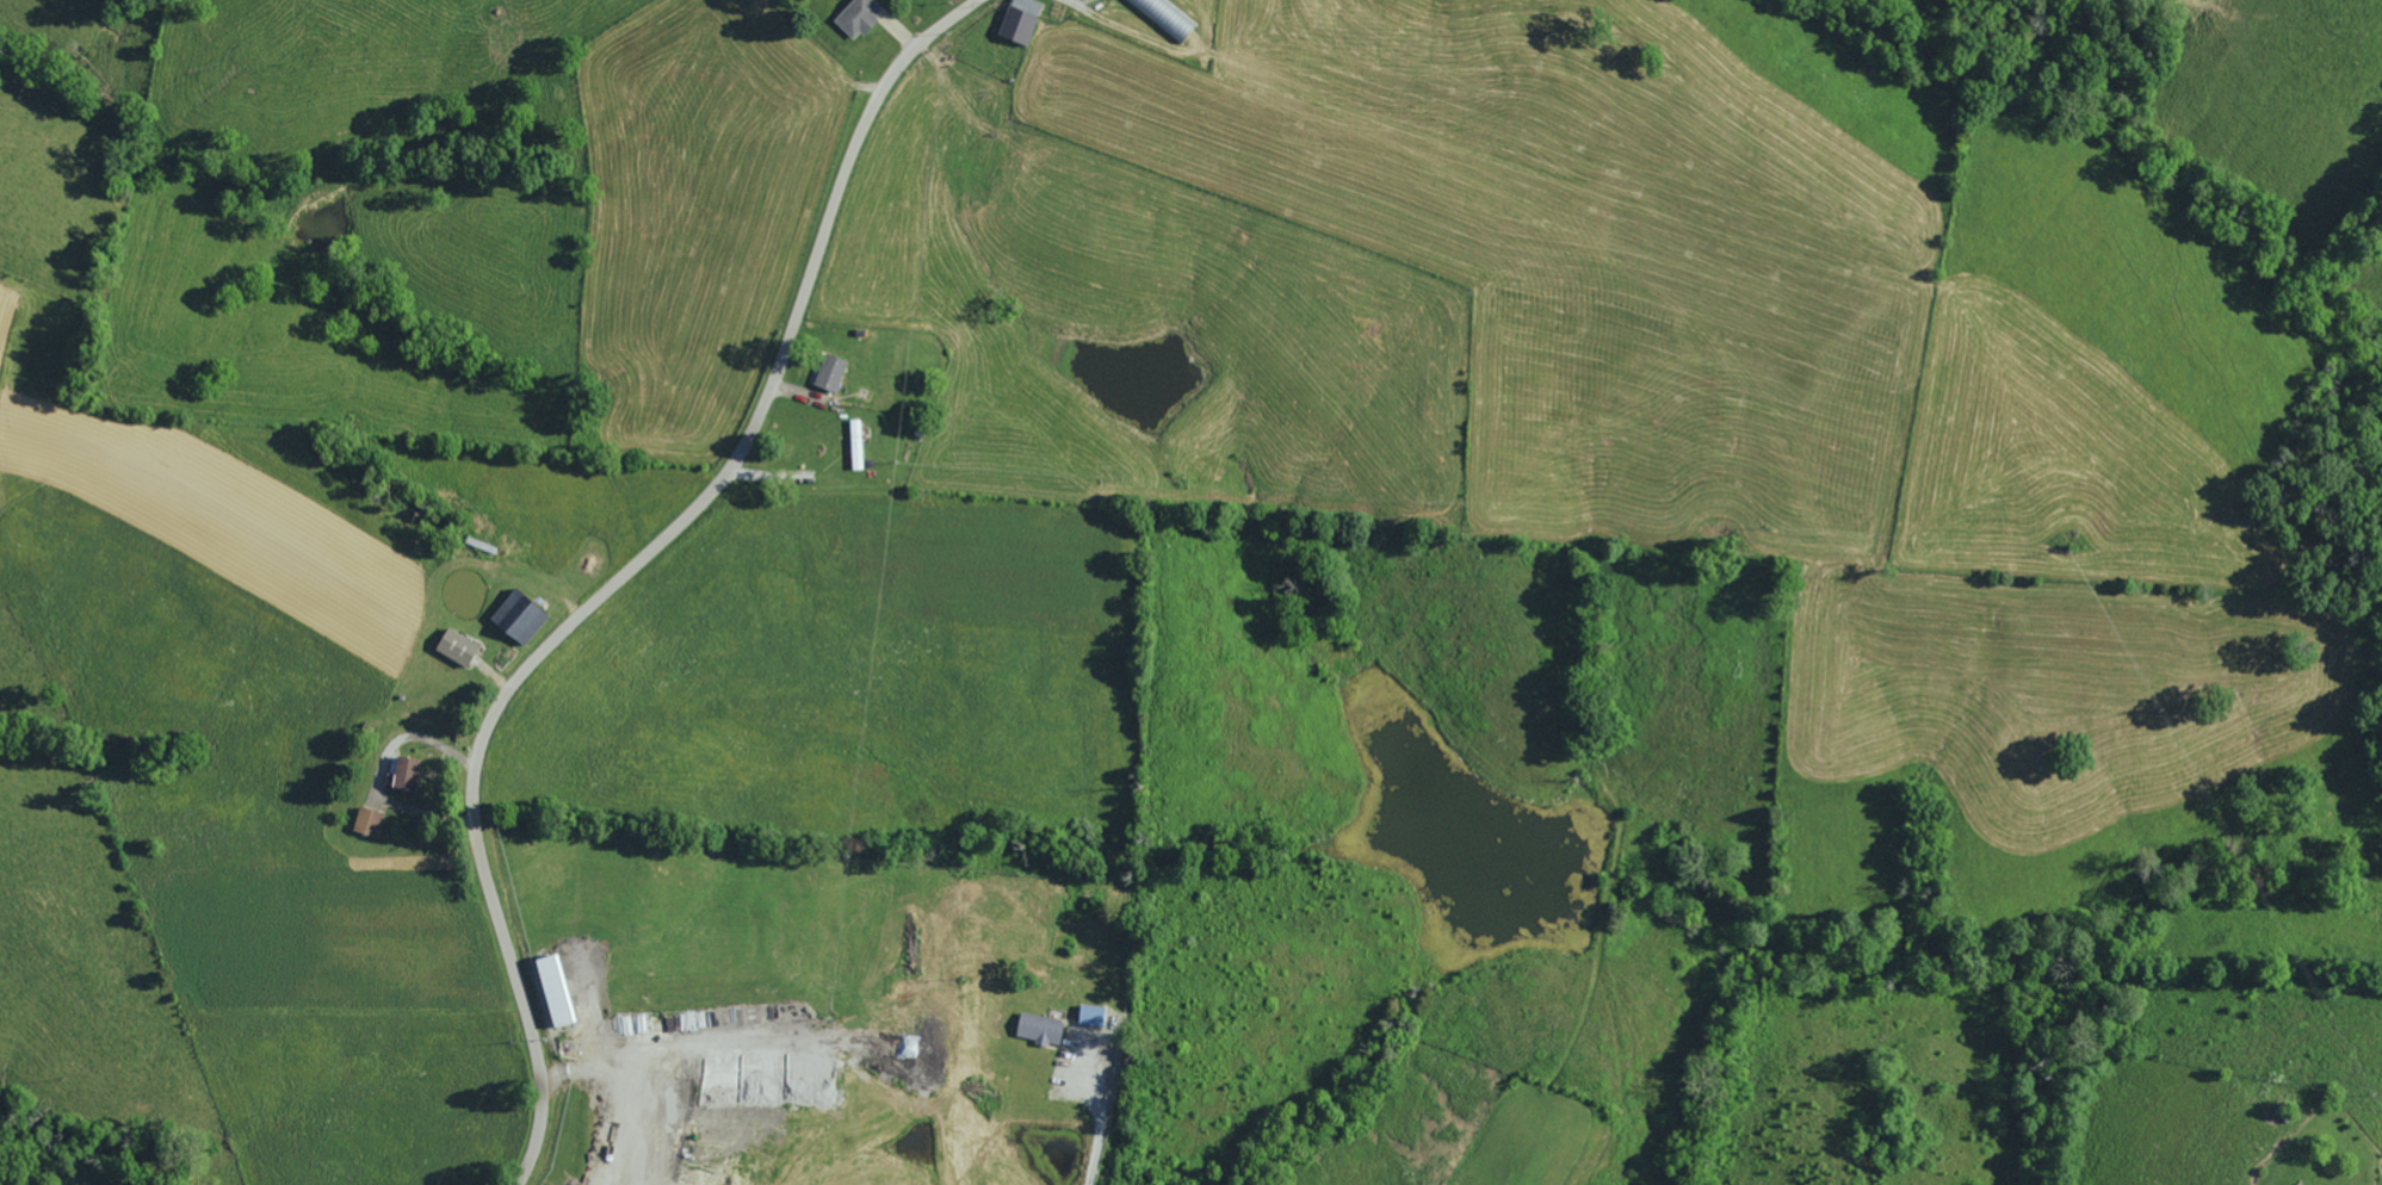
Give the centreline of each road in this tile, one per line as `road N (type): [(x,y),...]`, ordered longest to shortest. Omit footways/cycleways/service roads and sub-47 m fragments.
road 1 (residential): [(498,1184),(518,1137),(524,1074),(458,821),(470,726),(508,666),(678,505),(725,448),(854,106),(872,72),(951,0)]

